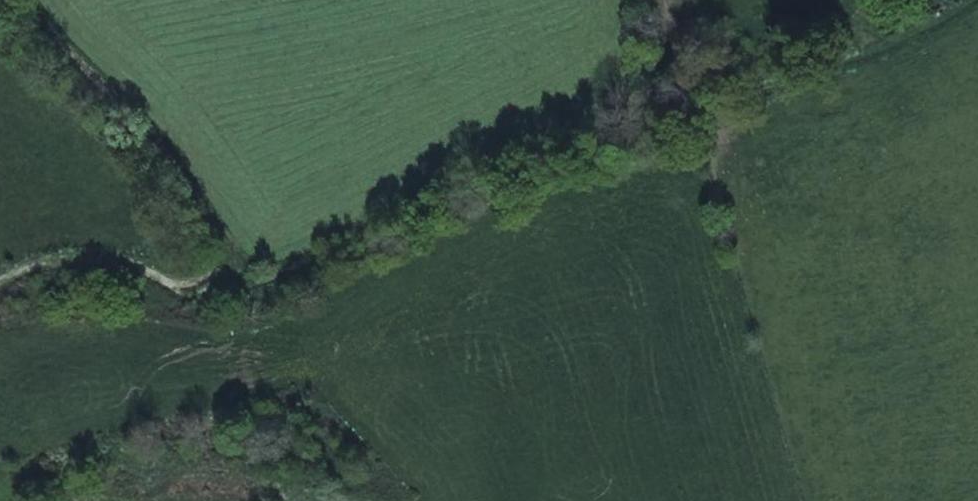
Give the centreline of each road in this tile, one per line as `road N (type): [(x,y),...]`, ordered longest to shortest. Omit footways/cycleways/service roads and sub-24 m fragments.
road 1 (track): [(0,284),(117,272),(197,305),(601,125),(901,51),(967,0)]

